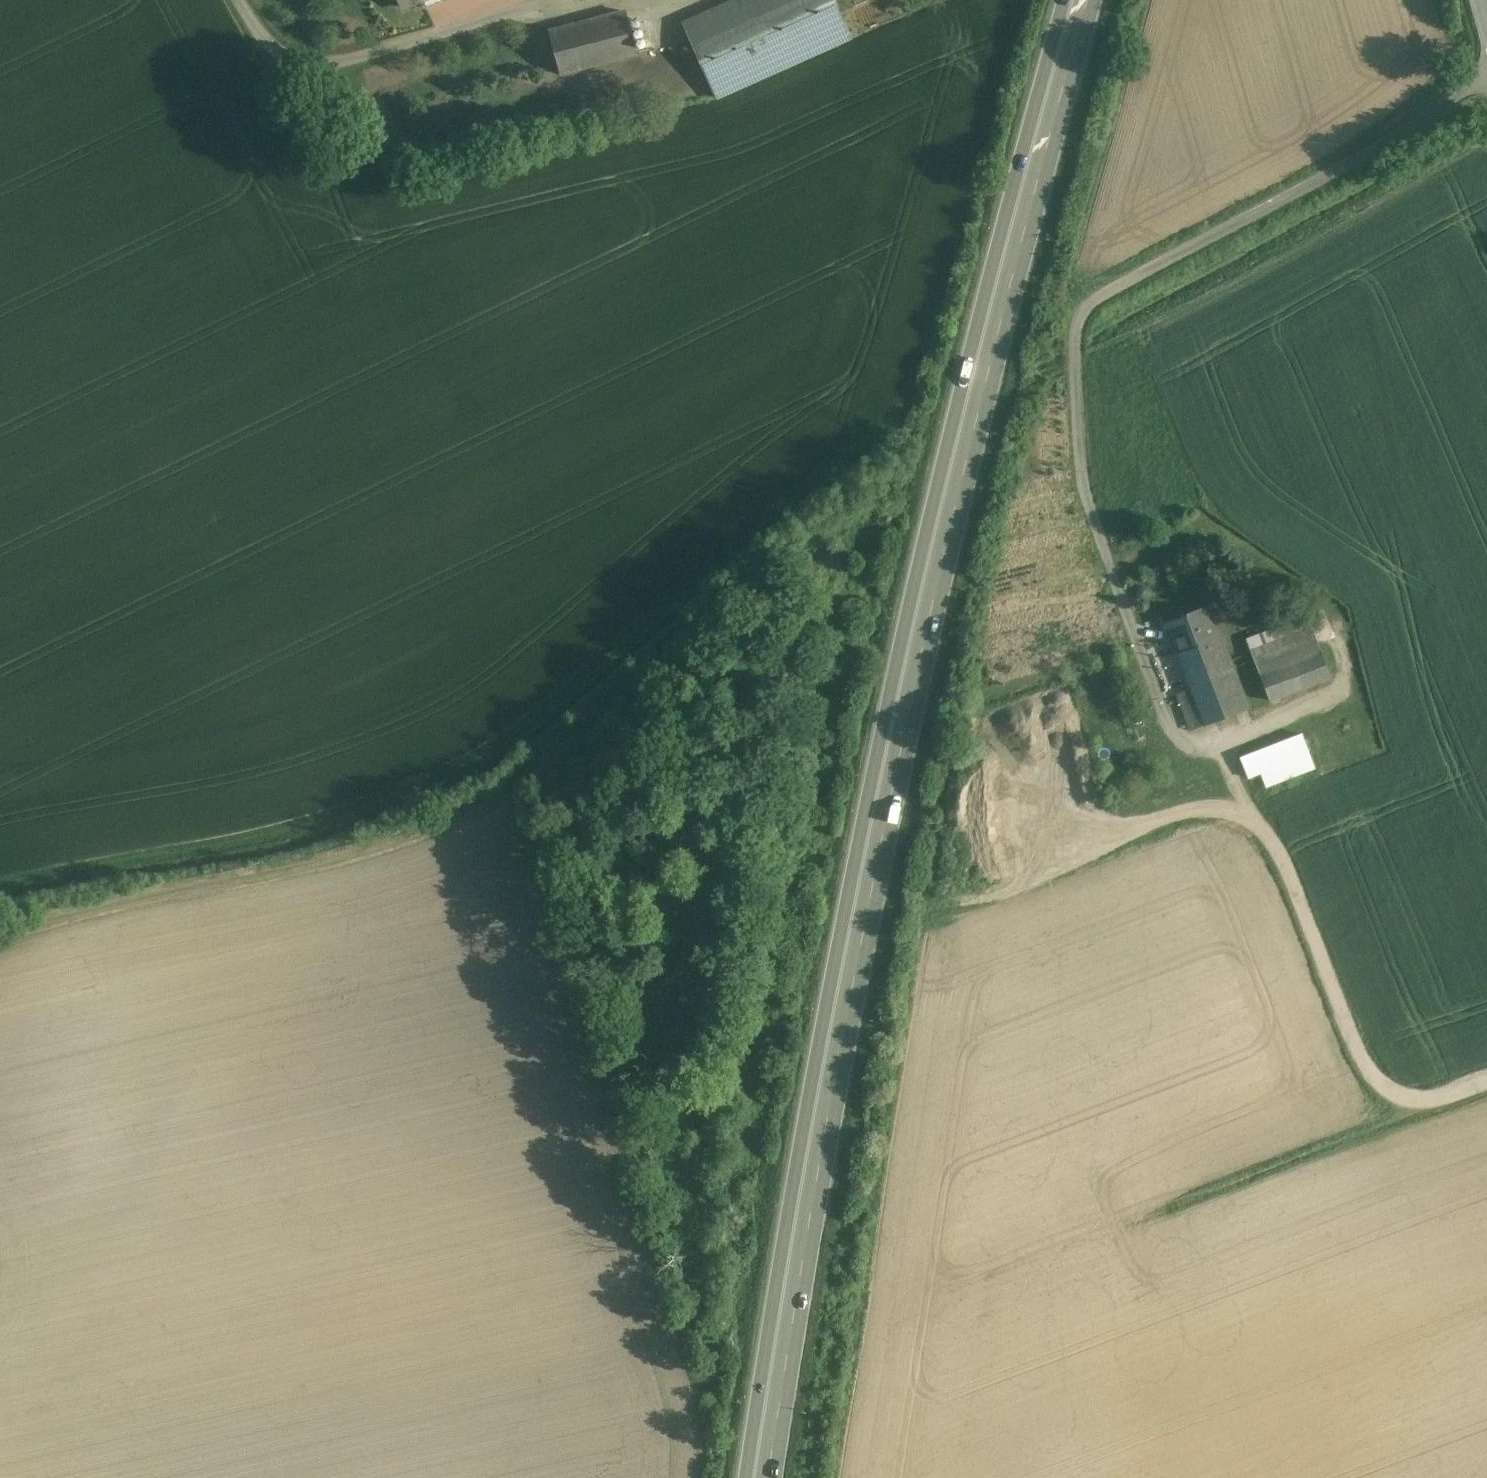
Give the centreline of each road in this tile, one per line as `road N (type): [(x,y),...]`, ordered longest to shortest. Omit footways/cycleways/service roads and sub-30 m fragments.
road 1 (trunk): [(1081,0),(1027,180),(908,665),(760,1477)]
road 2 (track): [(1219,744),(1247,813),(1277,846),(1377,1080),(1401,1097),(1428,1100),(1486,1081)]
road 3 (track): [(1247,813),(1191,809),(1069,846),(1027,714)]

